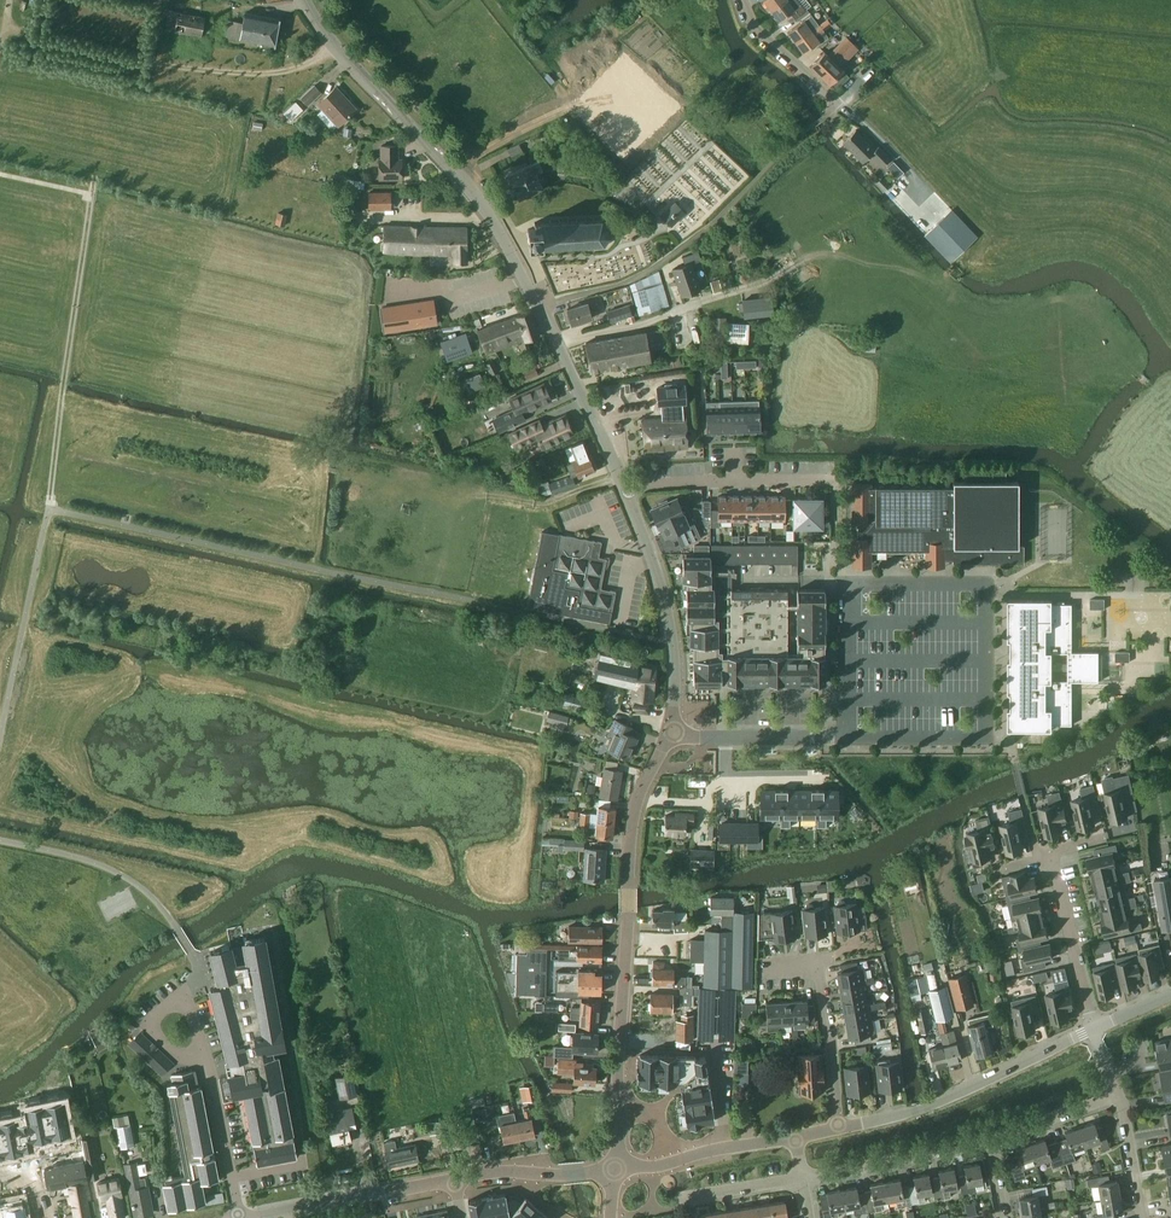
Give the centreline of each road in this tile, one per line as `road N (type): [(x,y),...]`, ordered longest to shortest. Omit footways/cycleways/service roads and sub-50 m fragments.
road 1 (tertiary): [(625,489),(487,208),(377,95),(307,0)]
road 2 (residential): [(842,739),(843,581),(990,583),(989,740)]
road 3 (tertiary): [(616,1169),(634,811),(672,733)]
road 4 (track): [(618,476),(535,504),(299,448)]
road 5 (tertiary): [(841,1128),(931,1106),(1093,1031)]
road 6 (tertiary): [(672,733),(668,618),(625,489)]
road 7 (track): [(115,53),(193,71),(269,72),(300,67),(333,43)]
road 8 (unclassified): [(841,1128),(820,967),(760,971)]
road 9 (residential): [(625,489),(832,482)]
road 10 (residential): [(801,1180),(993,1143)]
road 11 (tertiary): [(260,1217),(451,1179)]
road 12 (track): [(471,159),(611,60),(628,75)]
road 13 (residential): [(1093,1031),(1049,854)]
road 14 (residential): [(842,739),(672,733)]
road 15 (tertiary): [(451,1179),(616,1169)]
road 16 (residential): [(240,1217),(207,1066)]
road 17 (tertiary): [(762,1144),(616,1169)]
road 18 (residential): [(989,740),(842,739)]
road 19 (residential): [(838,101),(754,27),(744,0)]
road 20 (residential): [(993,1143),(1119,1093)]
road 21 (residential): [(1141,1217),(1119,1093)]
road 22 (residential): [(207,1066),(155,1033),(166,1009),(192,1014)]

